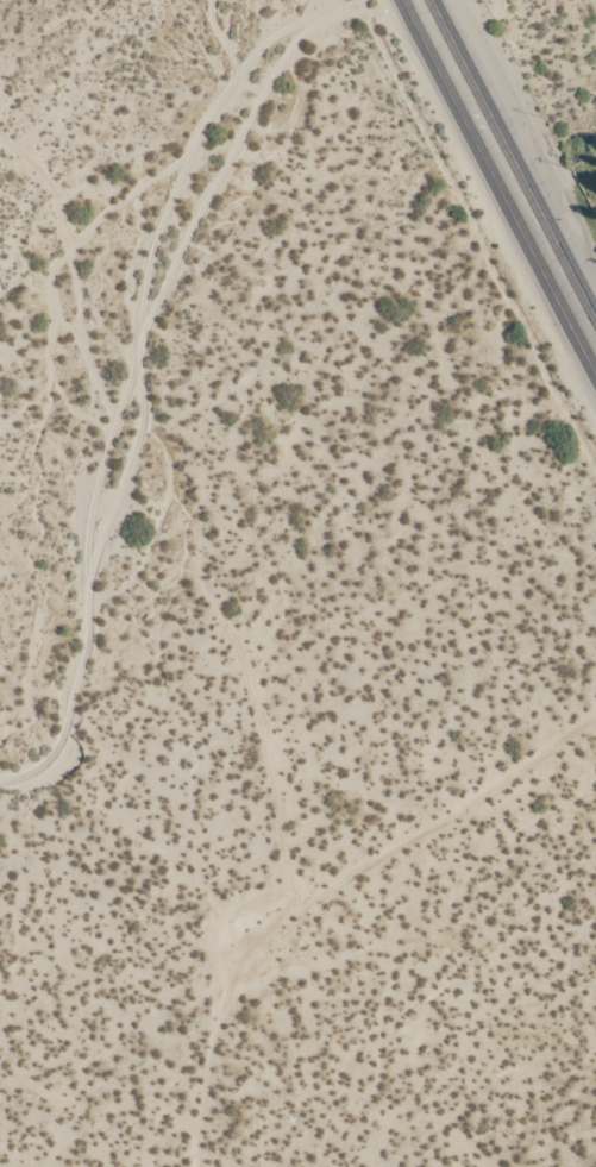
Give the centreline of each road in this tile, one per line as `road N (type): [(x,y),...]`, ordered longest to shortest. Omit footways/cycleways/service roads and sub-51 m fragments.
road 1 (secondary): [(418,0),(595,347)]

